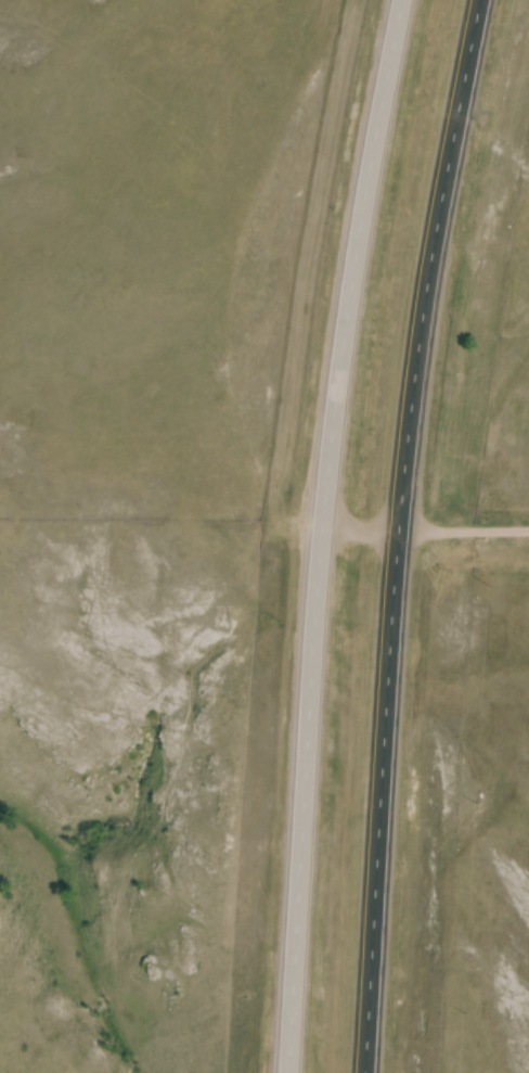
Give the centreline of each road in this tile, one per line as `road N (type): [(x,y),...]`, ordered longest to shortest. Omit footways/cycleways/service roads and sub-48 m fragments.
road 1 (trunk): [(365,1072),(404,473),(435,243),(482,0)]
road 2 (trunk): [(403,0),(350,290),(321,529),(288,1072)]

